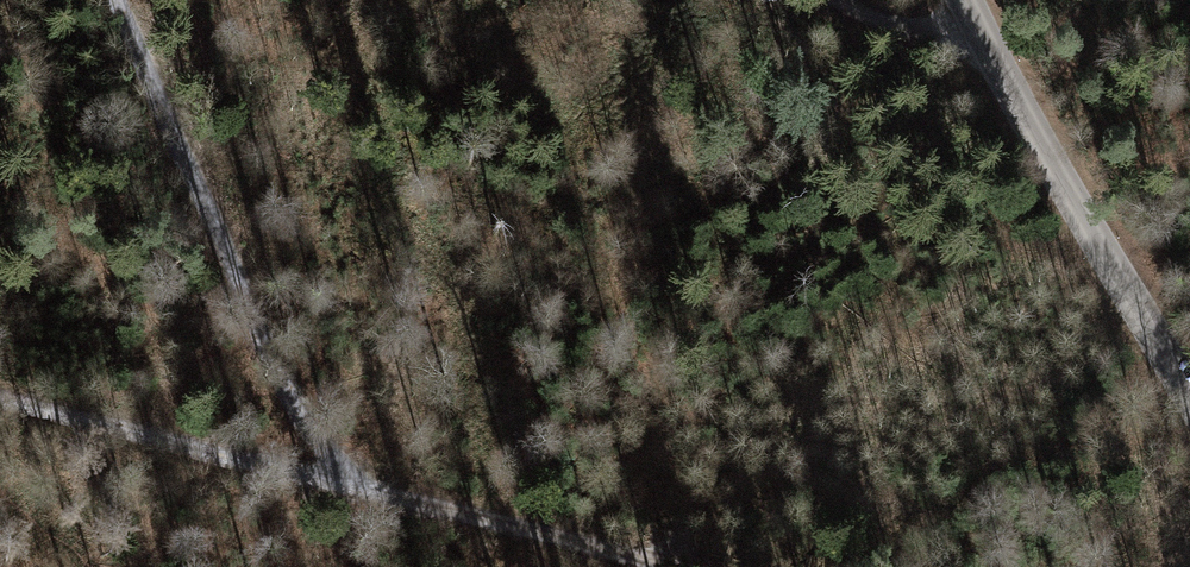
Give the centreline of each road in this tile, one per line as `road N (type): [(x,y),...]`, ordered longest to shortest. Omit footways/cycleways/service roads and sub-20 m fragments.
road 1 (track): [(0,401),(675,566)]
road 2 (track): [(118,0),(254,315),(339,484)]
road 3 (unclassified): [(1189,392),(964,0)]
road 4 (track): [(836,0),(897,27),(988,48)]

